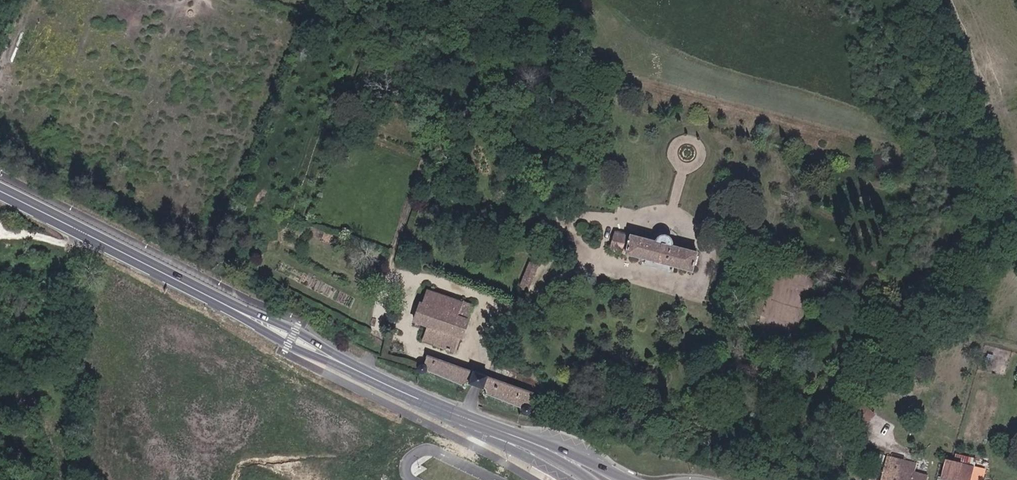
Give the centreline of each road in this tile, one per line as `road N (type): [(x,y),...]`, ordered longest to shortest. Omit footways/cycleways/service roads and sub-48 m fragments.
road 1 (primary): [(0,188),(379,381),(527,440)]

